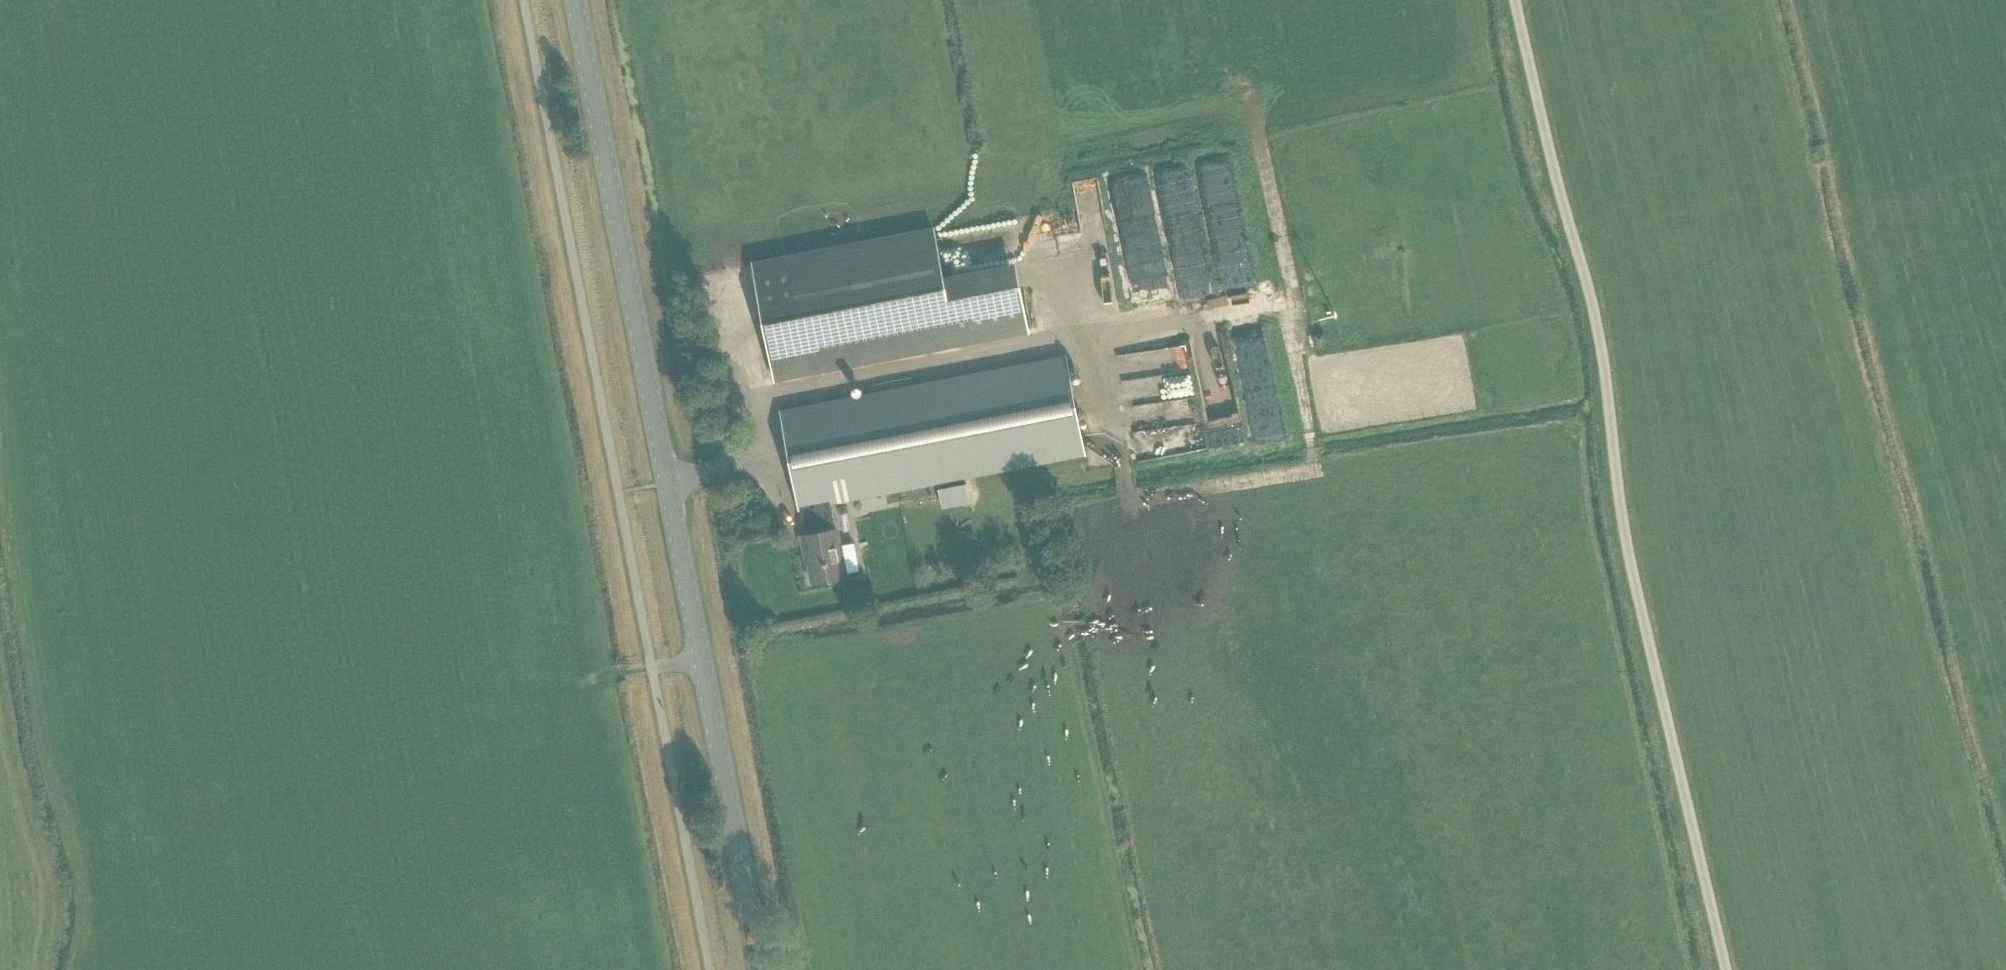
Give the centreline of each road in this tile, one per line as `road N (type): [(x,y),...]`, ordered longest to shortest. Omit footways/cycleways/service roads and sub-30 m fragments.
road 1 (unclassified): [(1725,969),(1629,550),(1605,367),(1514,0)]
road 2 (tertiary): [(760,969),(573,0)]

